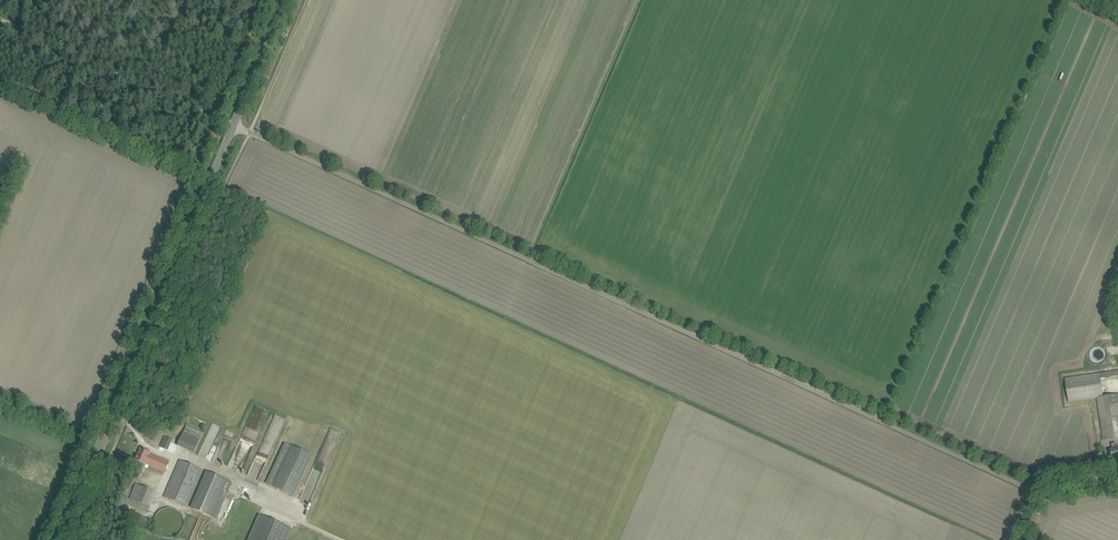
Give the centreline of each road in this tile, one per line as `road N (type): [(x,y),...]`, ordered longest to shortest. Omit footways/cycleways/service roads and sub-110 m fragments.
road 1 (unclassified): [(233,125),(1019,484),(1059,489),(1117,480)]
road 2 (secondary): [(58,539),(233,125)]
road 3 (track): [(0,20),(216,118)]
road 4 (secondary): [(233,125),(286,0)]

